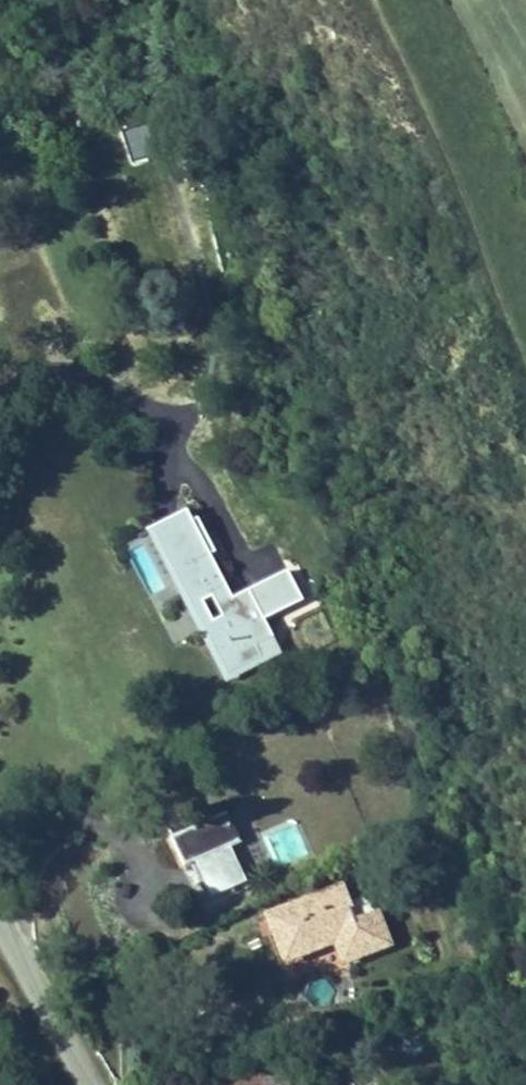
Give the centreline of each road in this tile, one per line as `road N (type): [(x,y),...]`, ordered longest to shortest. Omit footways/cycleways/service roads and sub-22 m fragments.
road 1 (residential): [(67,1084),(0,950)]

